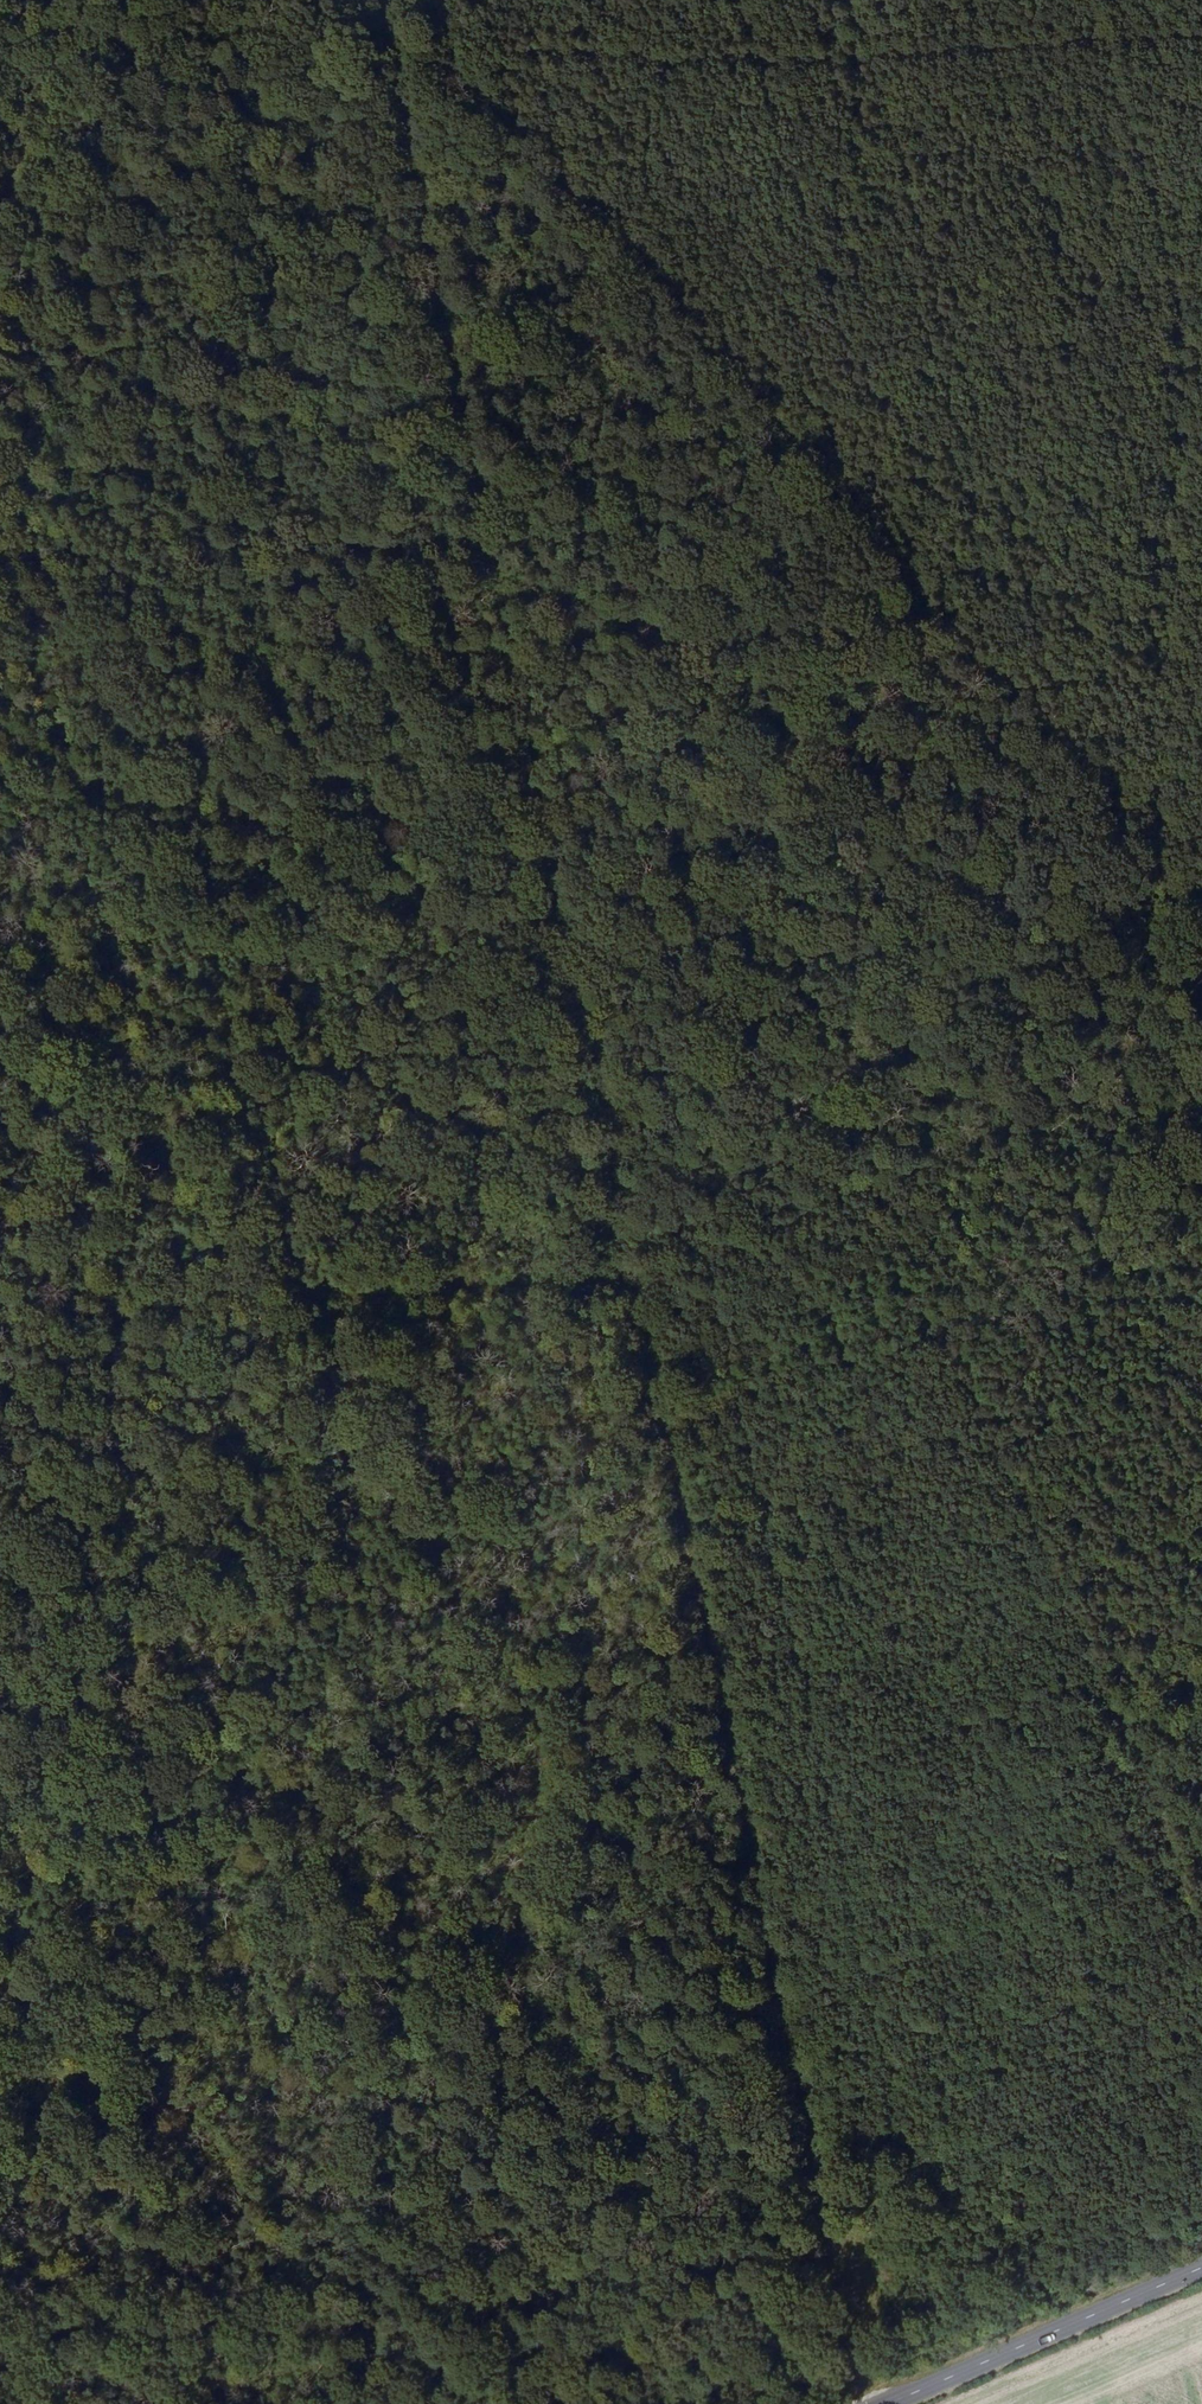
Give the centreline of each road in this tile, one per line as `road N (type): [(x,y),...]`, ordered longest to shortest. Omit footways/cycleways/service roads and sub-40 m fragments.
road 1 (track): [(382,0),(876,2403)]
road 2 (secondary): [(897,2403),(1201,2270)]

